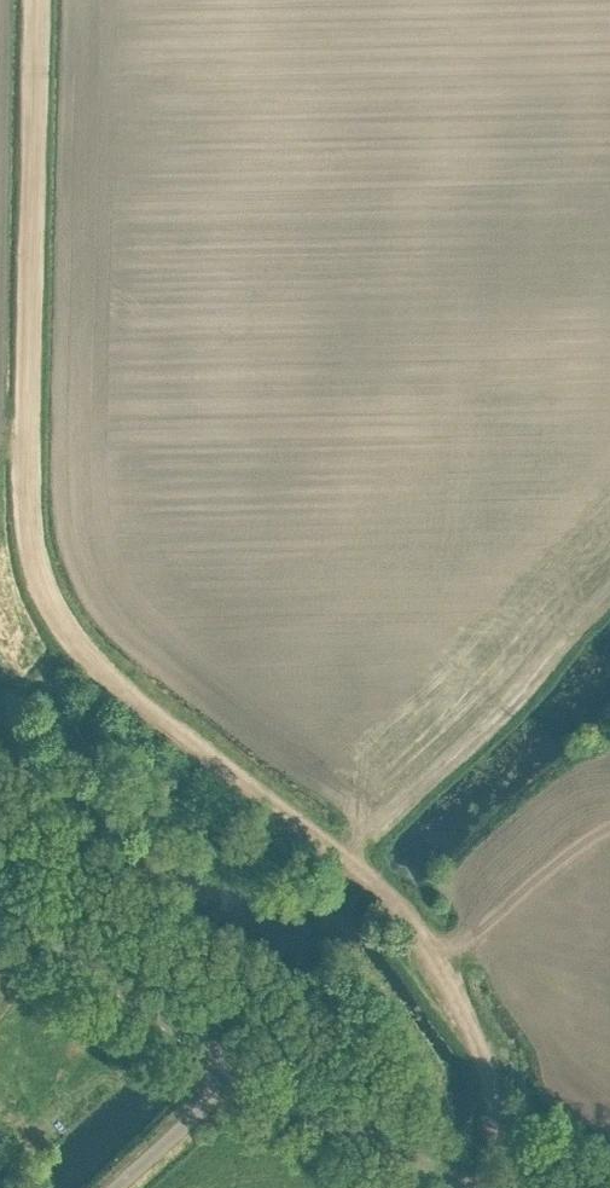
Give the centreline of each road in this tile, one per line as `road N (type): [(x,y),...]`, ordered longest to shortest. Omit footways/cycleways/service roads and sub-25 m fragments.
road 1 (track): [(485,1187),(492,1072),(477,1027),(408,916),(351,857),(71,629),(37,568),(27,467),(38,0)]
road 2 (unclassified): [(237,1067),(0,889)]
road 3 (unclassified): [(464,1187),(237,1067)]
road 4 (track): [(449,976),(533,926),(609,839)]
road 5 (unclassified): [(113,1187),(237,1067)]

